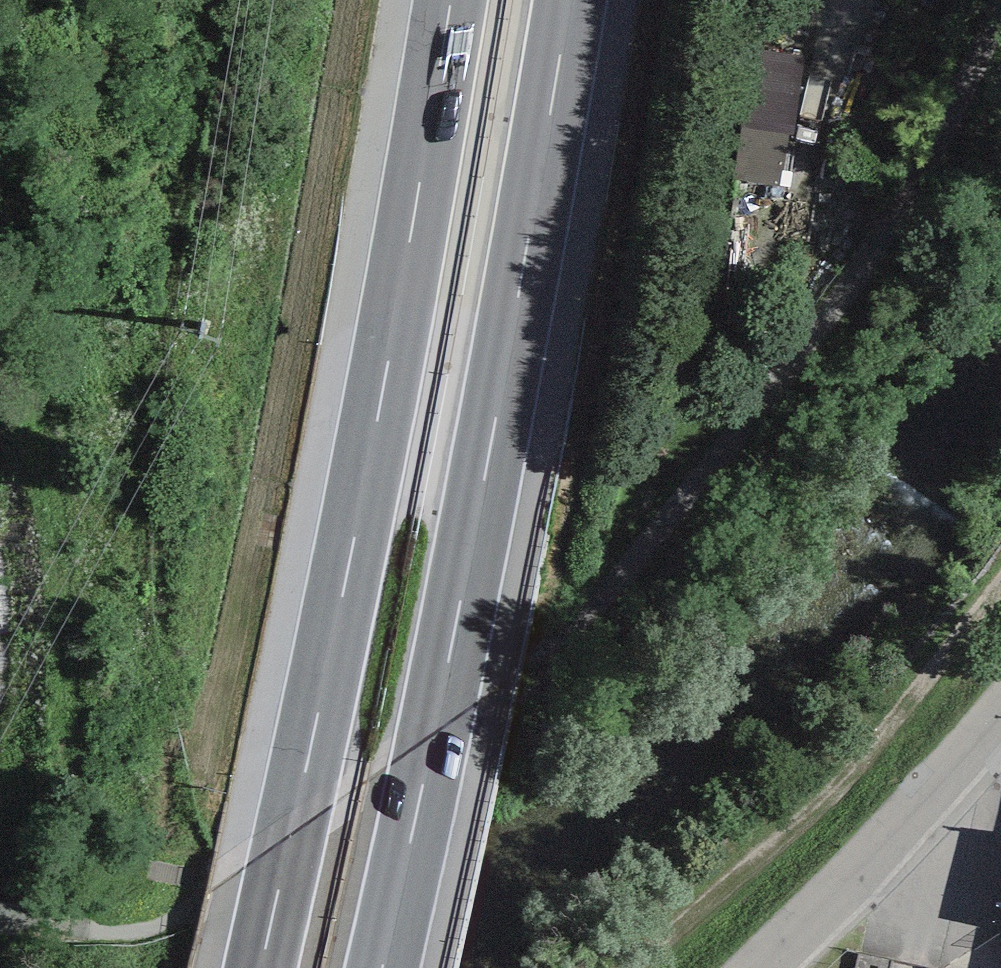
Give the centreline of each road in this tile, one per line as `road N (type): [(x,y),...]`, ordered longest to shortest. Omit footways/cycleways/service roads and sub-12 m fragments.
road 1 (track): [(0,920),(75,930),(173,923),(566,633),(747,428),(846,298),(955,118),(1000,10)]
road 2 (motorway): [(455,0),(311,779),(265,967)]
road 3 (motorway): [(386,967),(448,681),(570,0)]
road 4 (unclassified): [(1000,696),(901,822),(757,967)]

